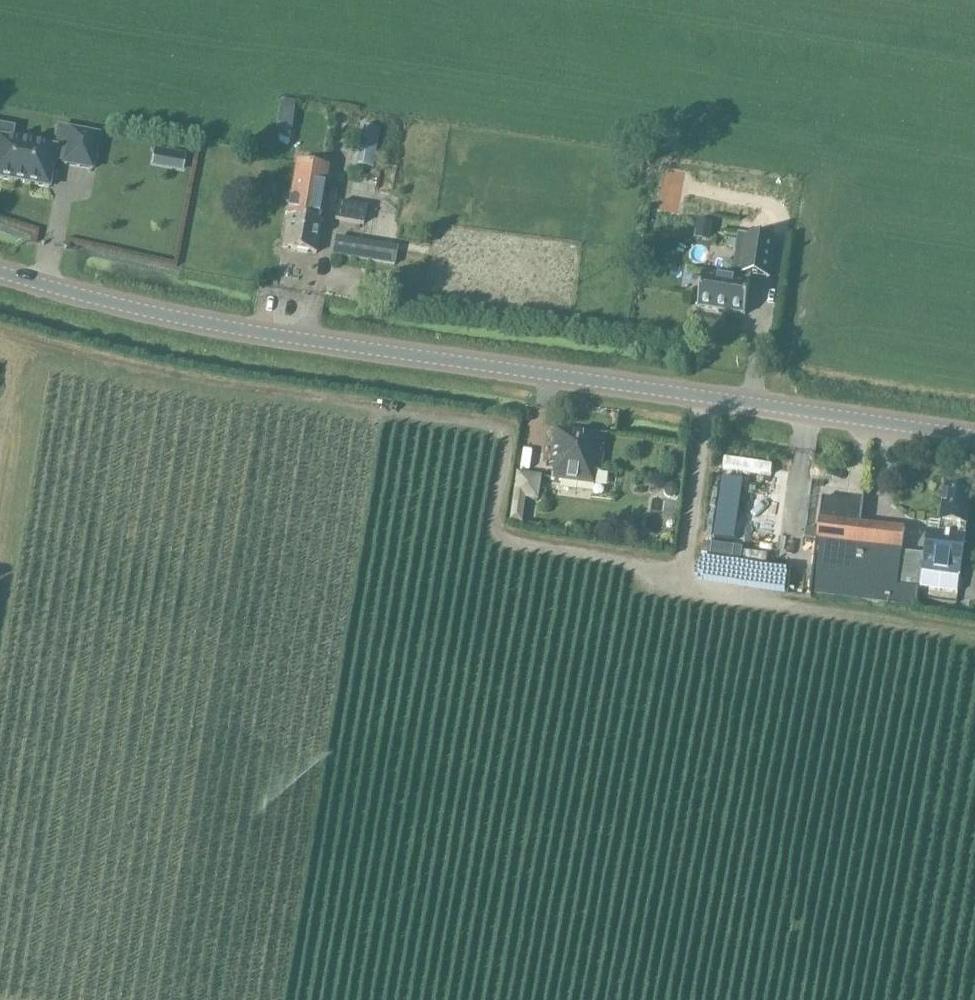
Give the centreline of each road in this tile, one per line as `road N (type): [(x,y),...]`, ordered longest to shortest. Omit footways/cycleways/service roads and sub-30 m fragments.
road 1 (tertiary): [(974,436),(246,333),(0,273)]

